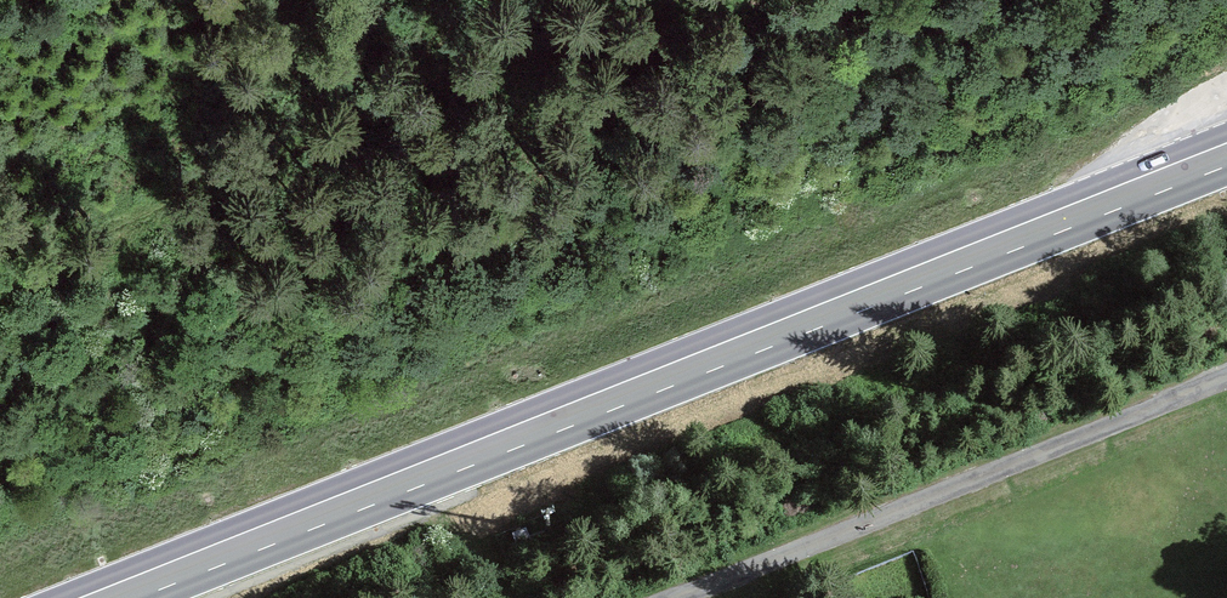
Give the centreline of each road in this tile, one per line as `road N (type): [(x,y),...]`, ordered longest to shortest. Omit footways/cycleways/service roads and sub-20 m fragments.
road 1 (primary): [(1226,155),(114,597)]
road 2 (track): [(0,289),(696,0)]
road 3 (unclassified): [(677,597),(1226,377)]

